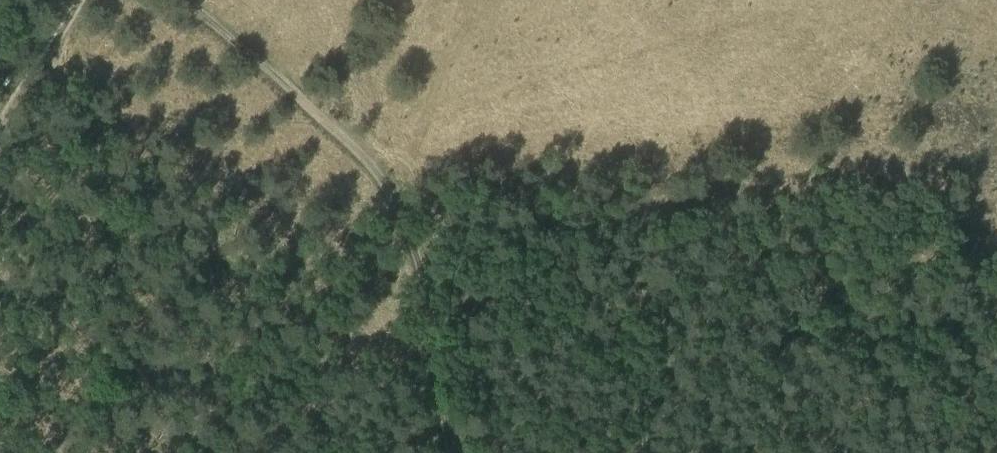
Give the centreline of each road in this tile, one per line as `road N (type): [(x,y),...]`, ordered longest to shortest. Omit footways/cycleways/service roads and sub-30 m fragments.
road 1 (track): [(182,0),(381,175),(424,272),(449,452)]
road 2 (track): [(0,119),(78,0)]

